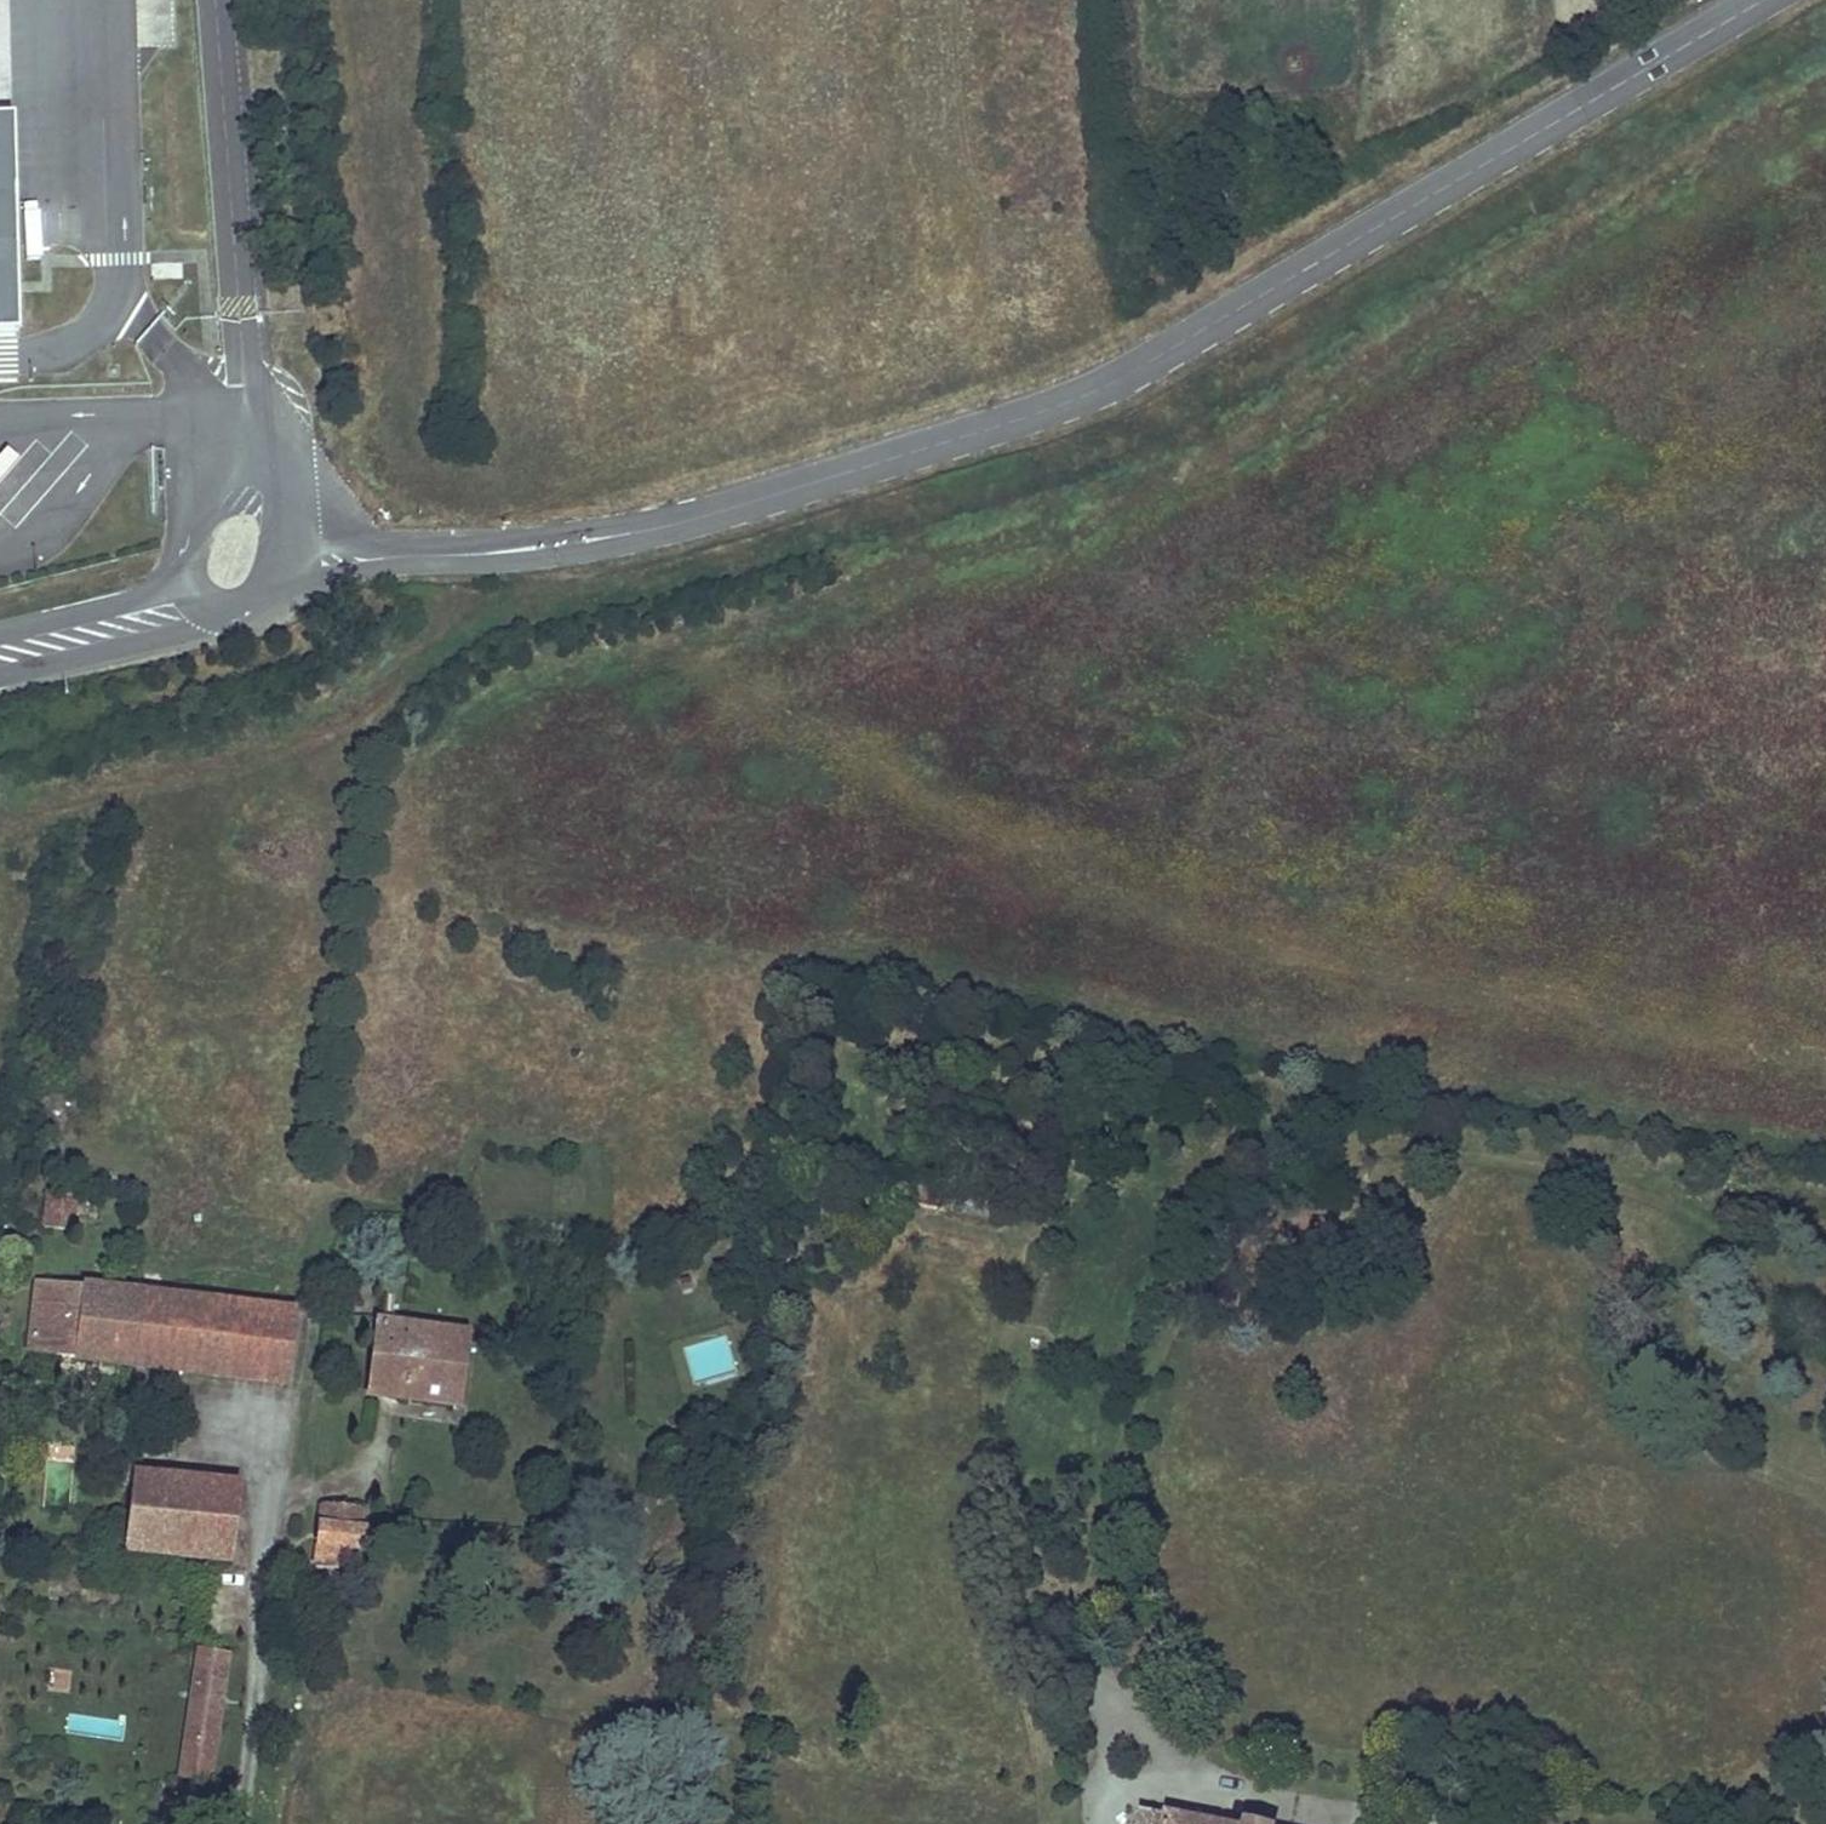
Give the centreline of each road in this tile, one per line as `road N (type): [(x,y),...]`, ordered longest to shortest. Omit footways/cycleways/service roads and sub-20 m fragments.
road 1 (unclassified): [(1769,0),(1177,346),(1026,419),(660,527),(520,550),(322,562),(239,587)]
road 2 (unclassified): [(0,677),(193,628),(239,587)]
road 3 (unclassified): [(239,587),(163,590),(0,630)]

